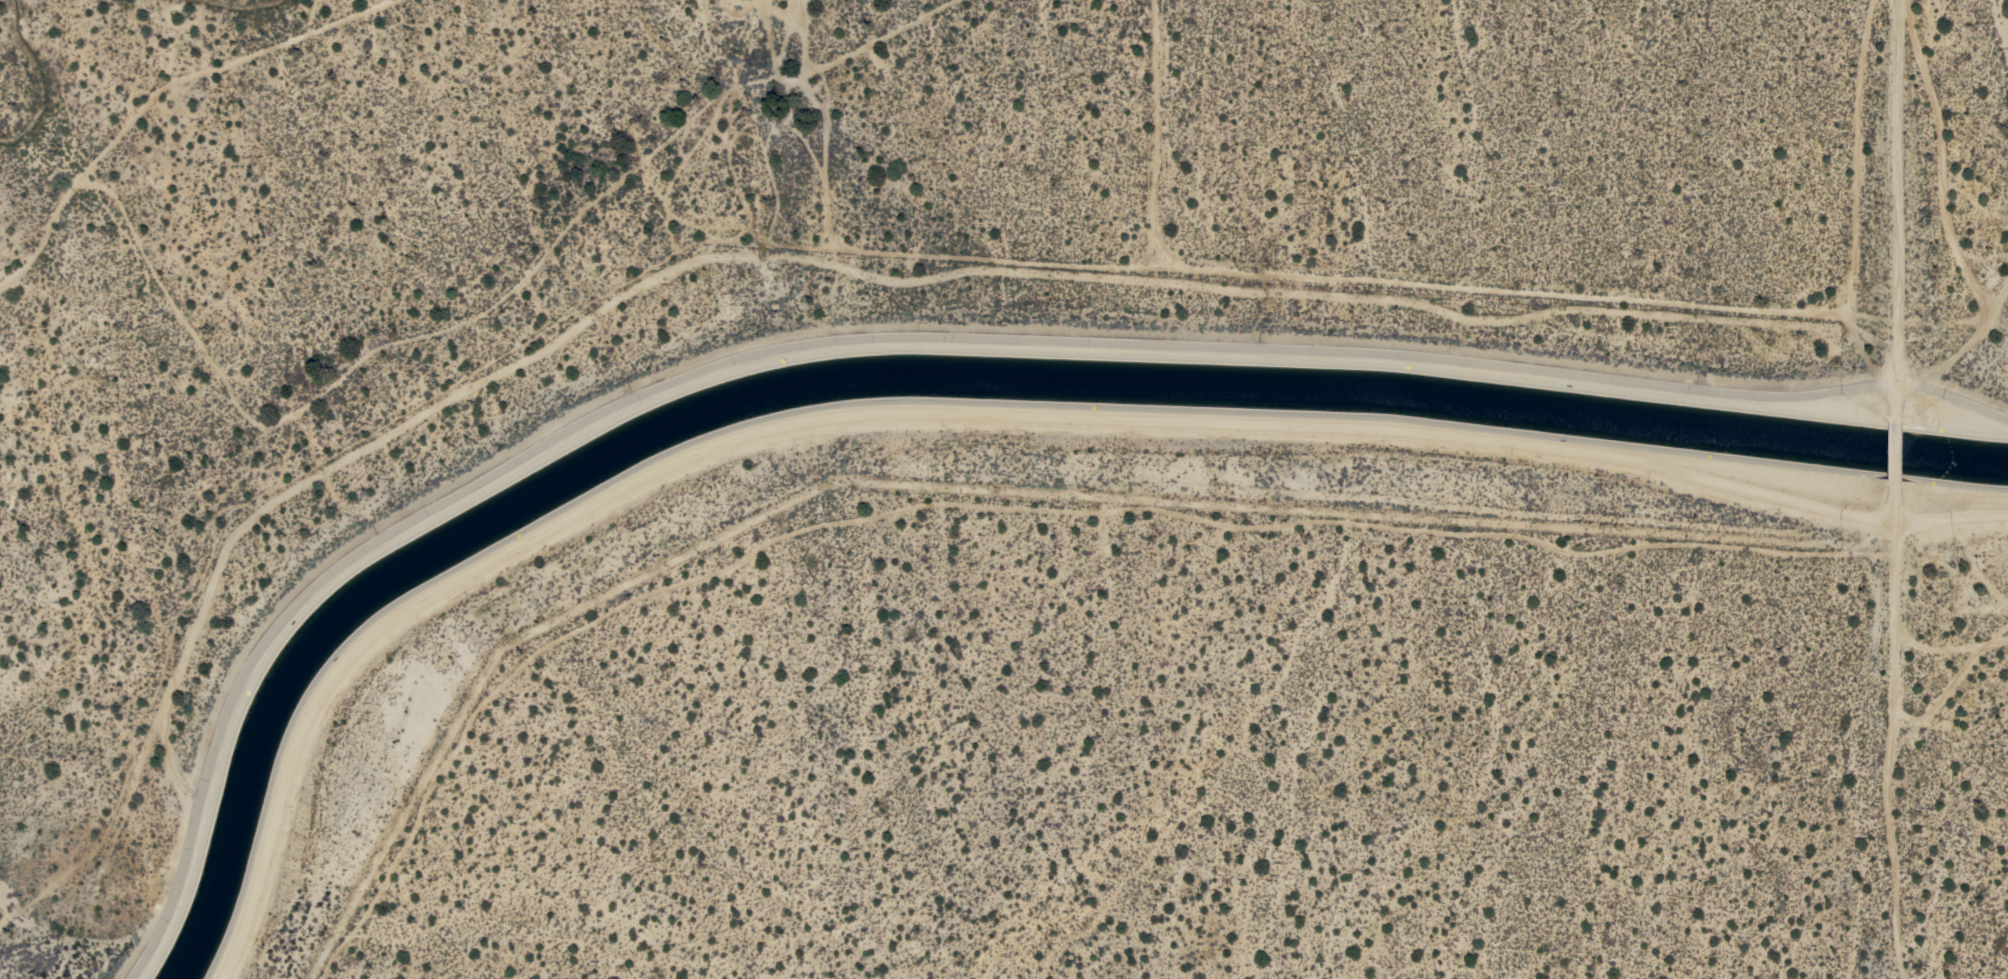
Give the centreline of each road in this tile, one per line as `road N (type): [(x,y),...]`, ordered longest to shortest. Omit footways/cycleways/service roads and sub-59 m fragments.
road 1 (residential): [(1155,0),(1159,248)]

